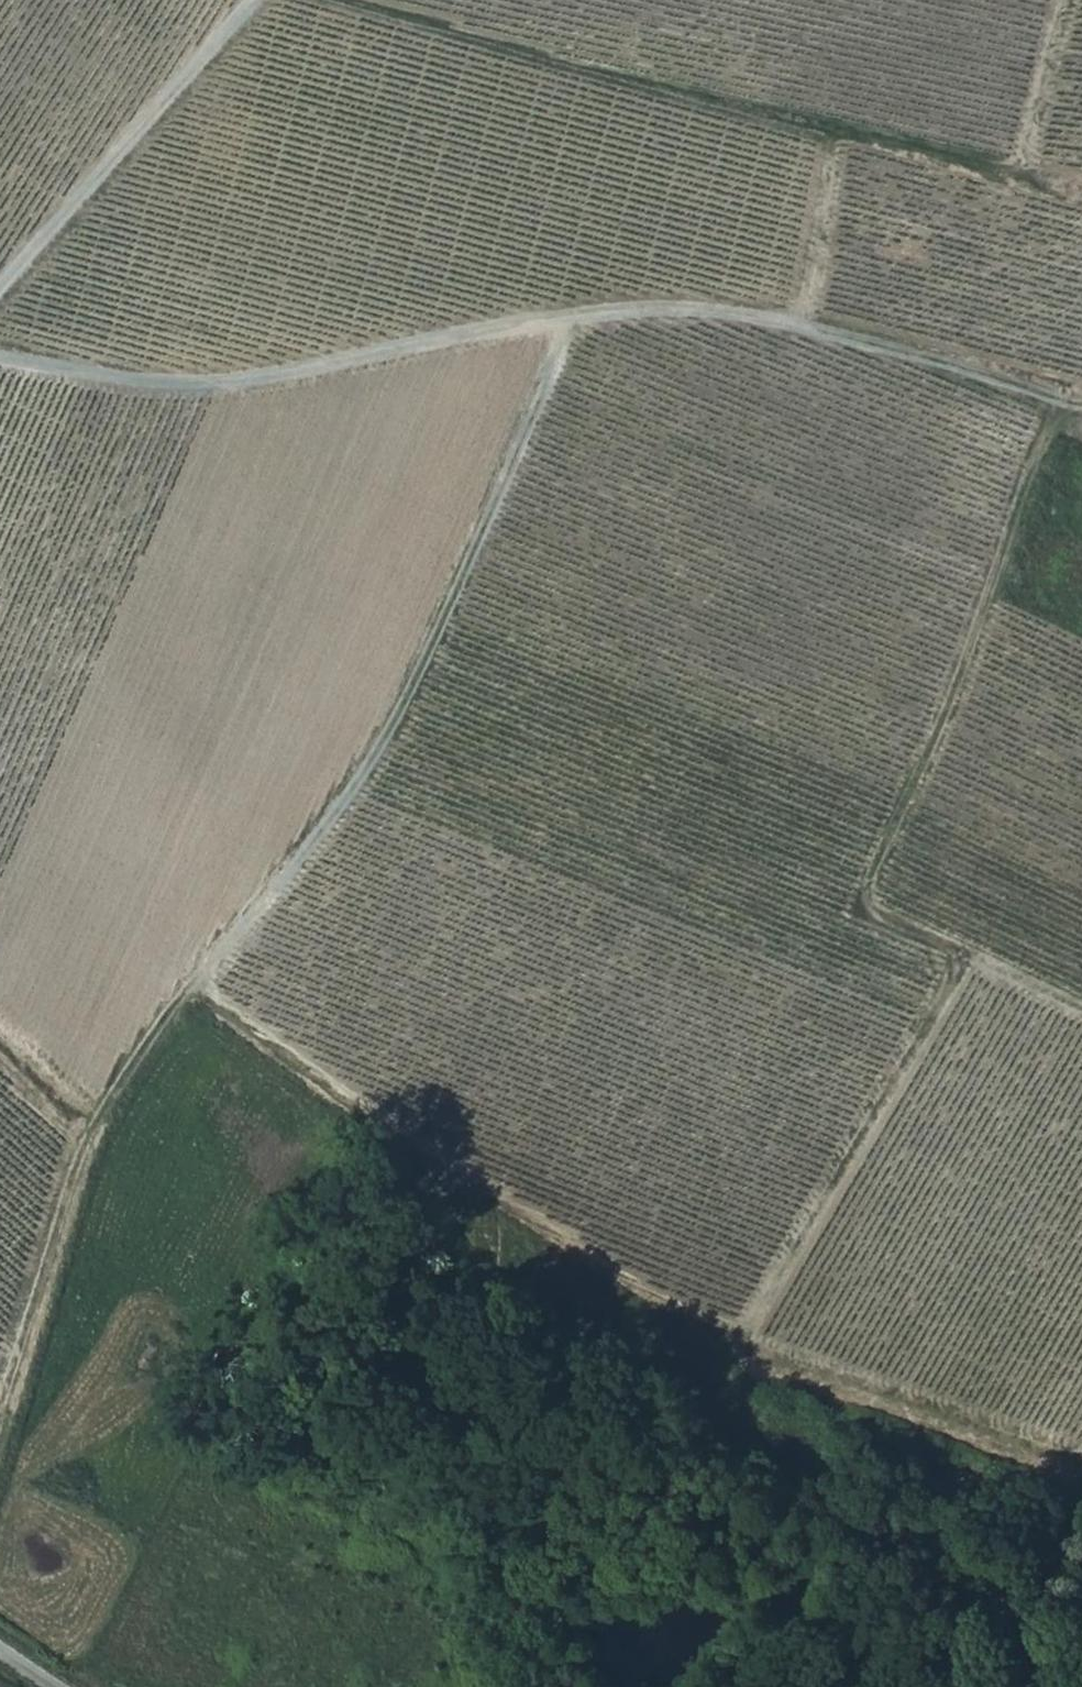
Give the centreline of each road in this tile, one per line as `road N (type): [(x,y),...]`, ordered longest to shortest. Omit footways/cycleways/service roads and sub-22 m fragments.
road 1 (track): [(190,979),(625,1287),(745,1343),(963,964),(868,912),(1060,398),(802,326),(569,322)]
road 2 (track): [(0,1411),(60,1175),(190,979),(399,725),(569,322),(176,389),(0,355)]
road 3 (track): [(0,285),(252,0)]
road 4 (track): [(745,1343),(1081,1461)]
road 5 (track): [(1081,1021),(963,964)]

